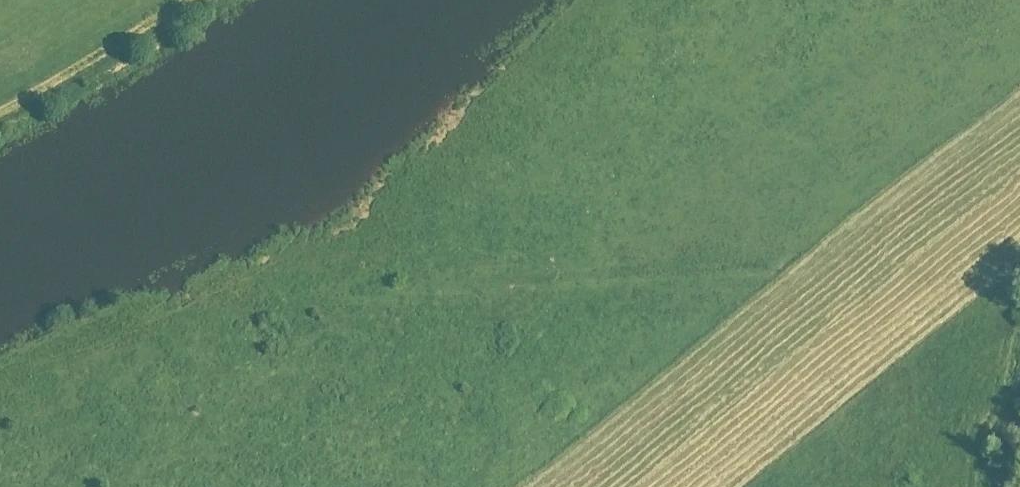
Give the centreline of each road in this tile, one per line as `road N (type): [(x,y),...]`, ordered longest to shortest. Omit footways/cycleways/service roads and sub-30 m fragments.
road 1 (track): [(185,0),(0,112)]

